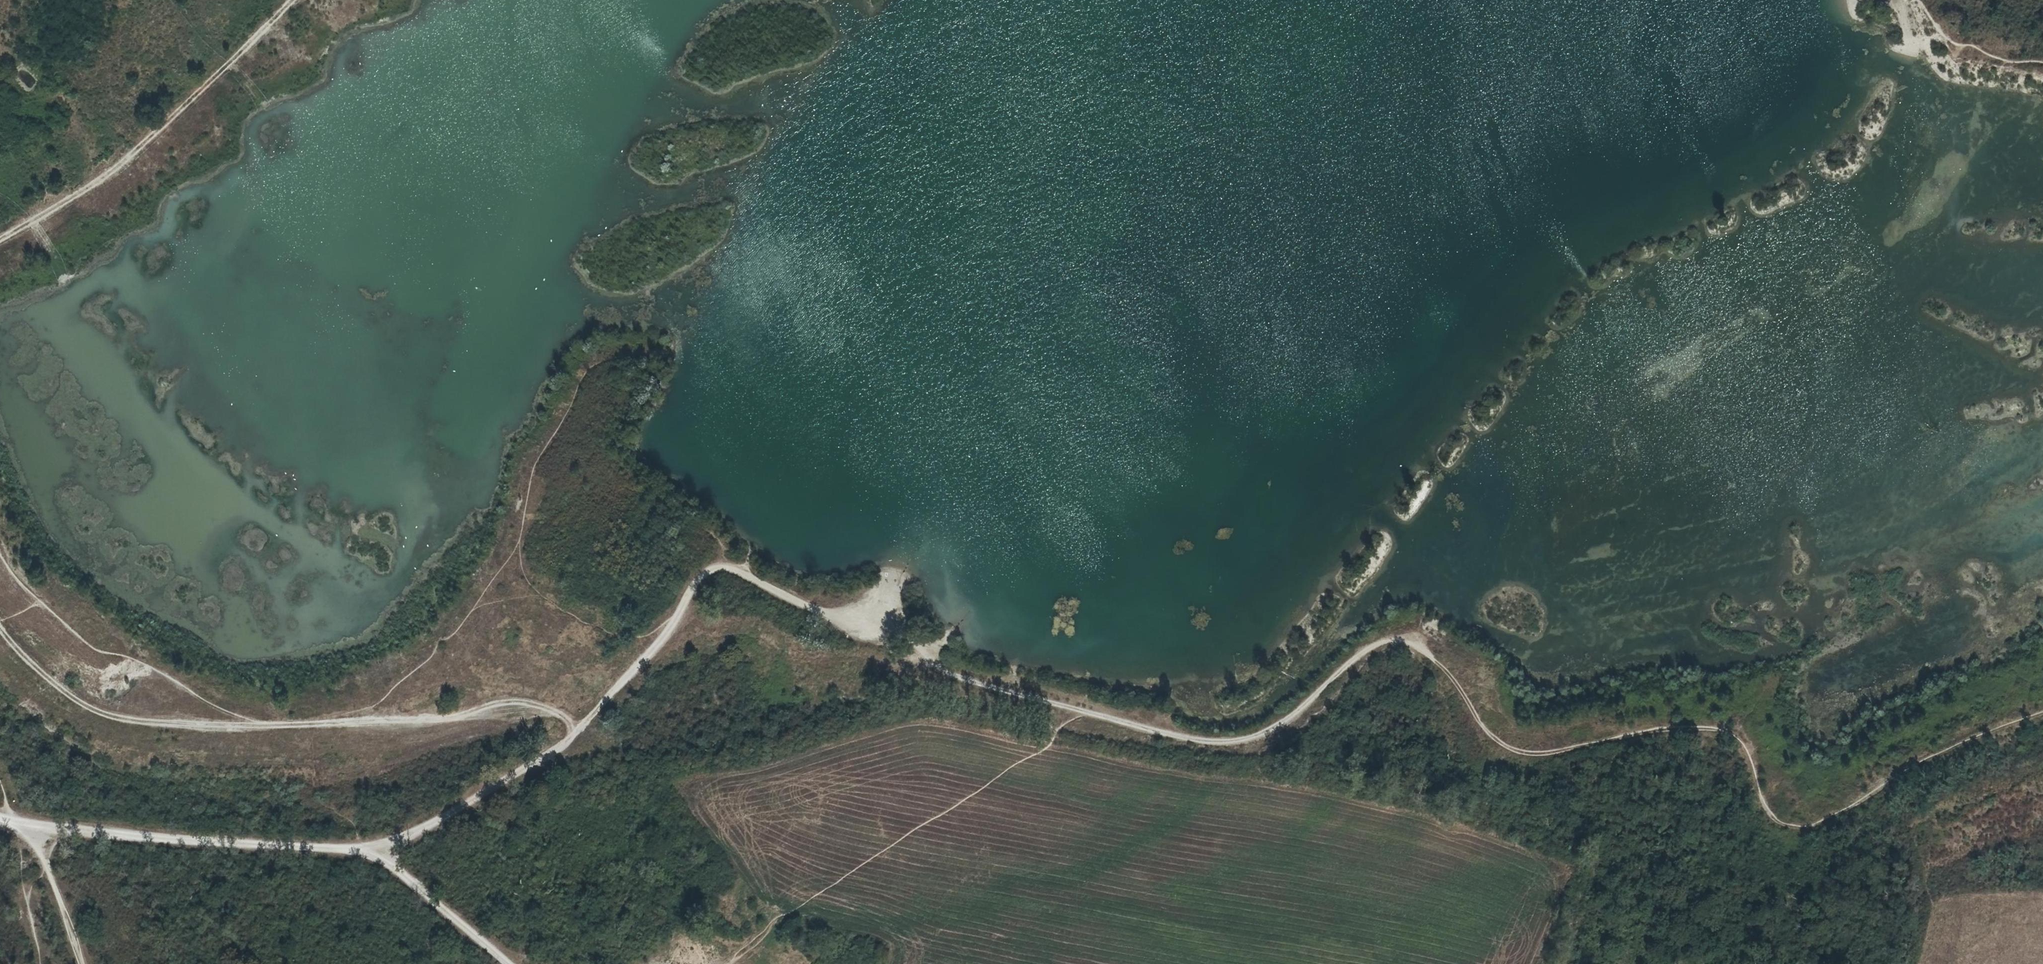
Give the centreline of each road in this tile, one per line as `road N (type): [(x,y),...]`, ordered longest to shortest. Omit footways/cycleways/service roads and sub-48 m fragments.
road 1 (track): [(1439,662),(1394,644),(1361,654),(1282,723),(1247,739),(1175,737),(952,675),(730,568),(702,574),(663,638),(537,763),(381,851)]
road 2 (track): [(580,728),(550,710),(310,725),(118,717),(86,705),(0,628)]
road 3 (track): [(0,240),(137,151),(297,0)]
road 4 (track): [(381,851),(37,831)]
road 5 (track): [(510,963),(381,851)]
road 6 (track): [(84,963),(37,831)]

